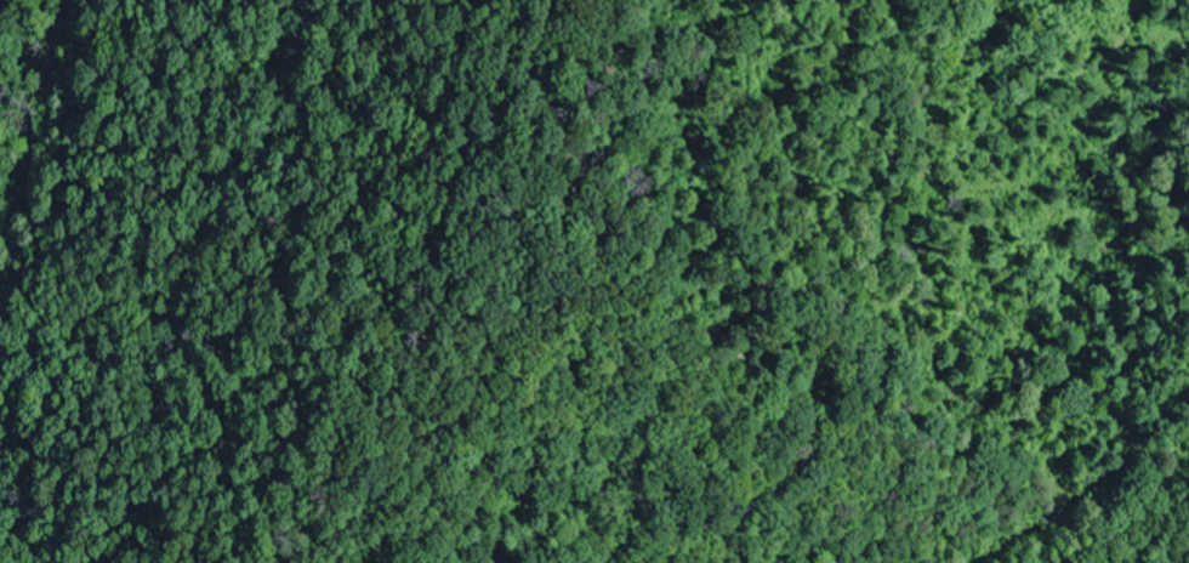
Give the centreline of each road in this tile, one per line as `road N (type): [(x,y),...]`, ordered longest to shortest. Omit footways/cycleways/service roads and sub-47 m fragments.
road 1 (residential): [(59,0),(0,270)]

